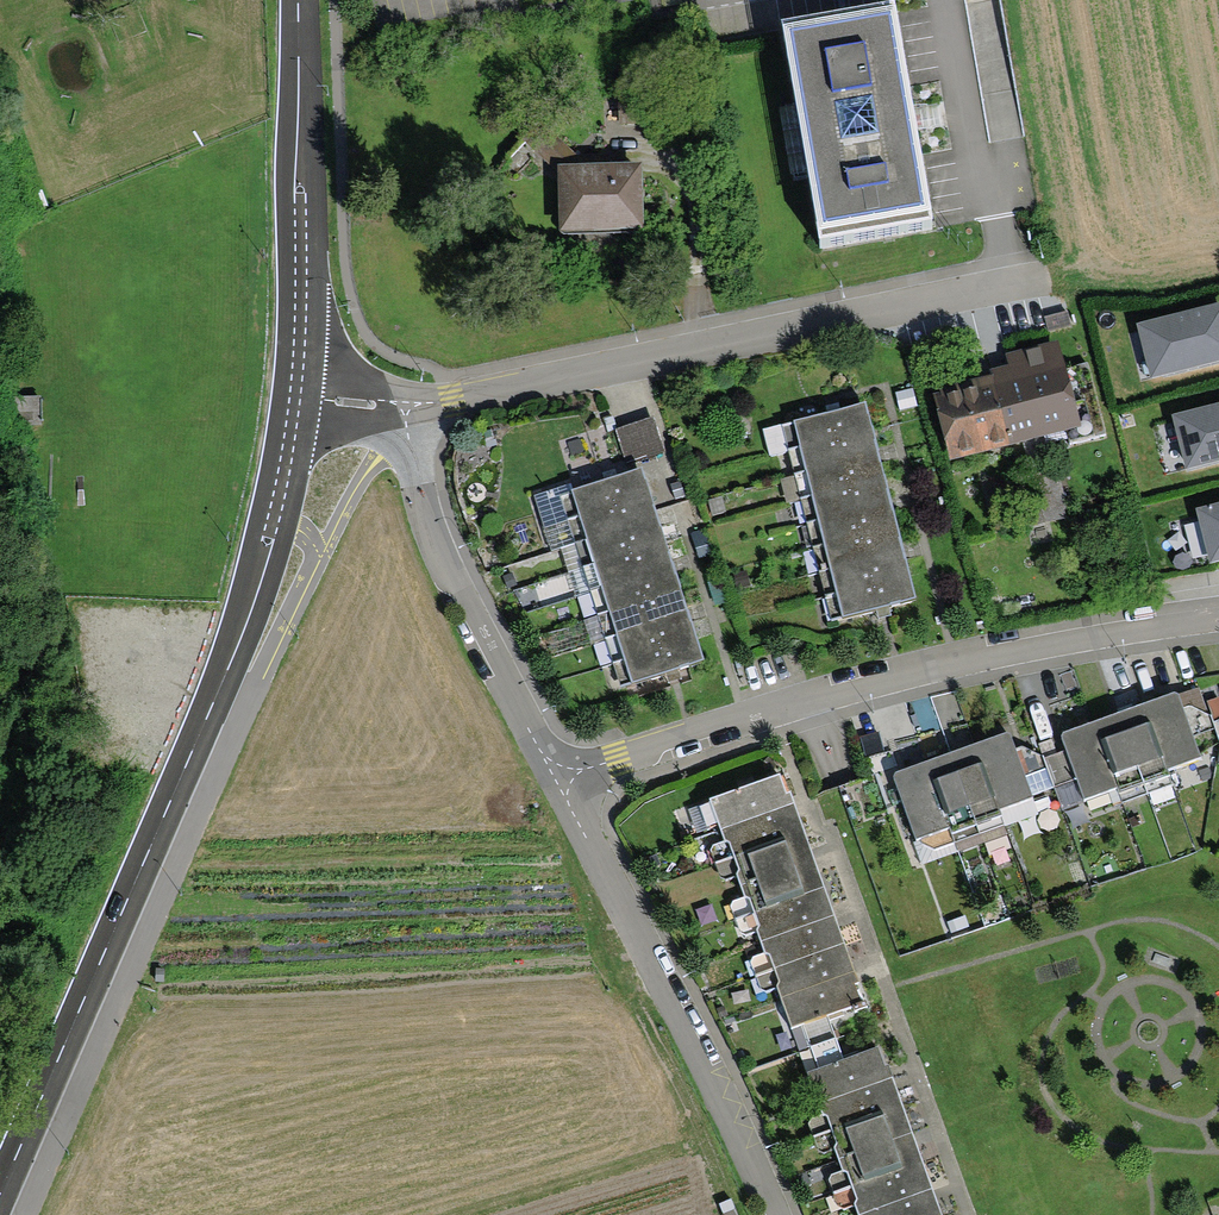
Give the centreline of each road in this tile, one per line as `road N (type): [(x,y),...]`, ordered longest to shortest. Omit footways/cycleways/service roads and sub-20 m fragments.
road 1 (residential): [(389,412),(1006,285),(942,0)]
road 2 (tertiary): [(297,405),(239,651),(0,1198)]
road 3 (residential): [(557,784),(856,689),(1218,622)]
road 4 (residential): [(557,784),(749,1157),(771,1214)]
road 5 (residential): [(389,412),(429,526),(557,784)]
road 6 (tertiary): [(293,0),(303,314),(297,405)]

